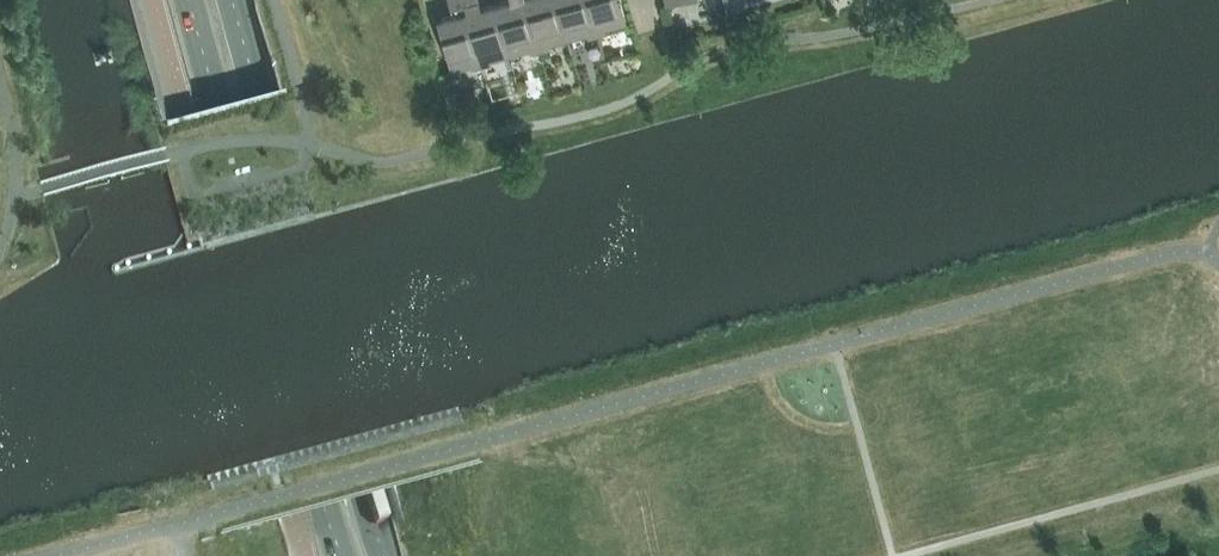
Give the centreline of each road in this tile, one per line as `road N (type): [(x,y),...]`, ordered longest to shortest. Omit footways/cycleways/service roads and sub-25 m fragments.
road 1 (primary): [(192,0),(344,555)]
road 2 (primary): [(386,555),(236,0)]

